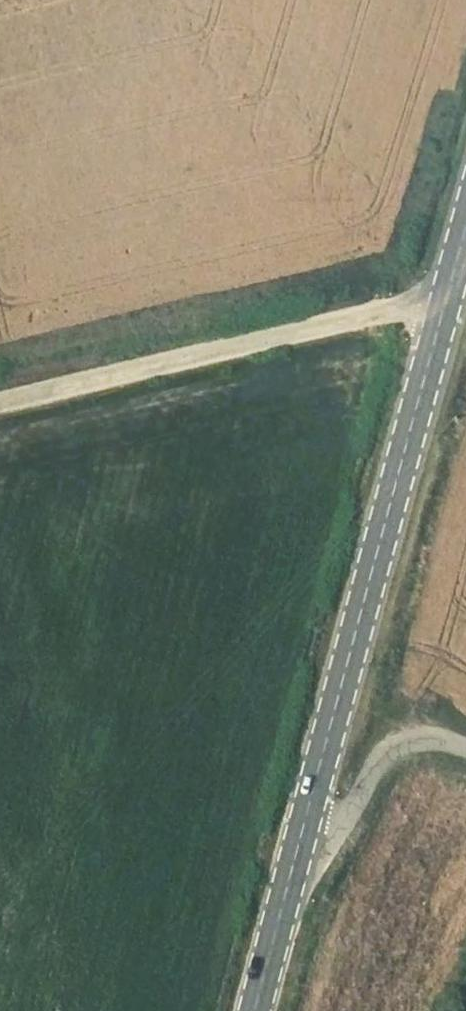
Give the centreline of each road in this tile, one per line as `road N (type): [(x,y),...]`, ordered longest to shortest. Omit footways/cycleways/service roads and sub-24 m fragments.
road 1 (primary): [(449,296),(308,833)]
road 2 (unclassified): [(0,405),(449,296)]
road 3 (unclassified): [(308,833),(332,831),(381,765),(415,746),(465,753)]
road 4 (primary): [(308,833),(257,1010)]

